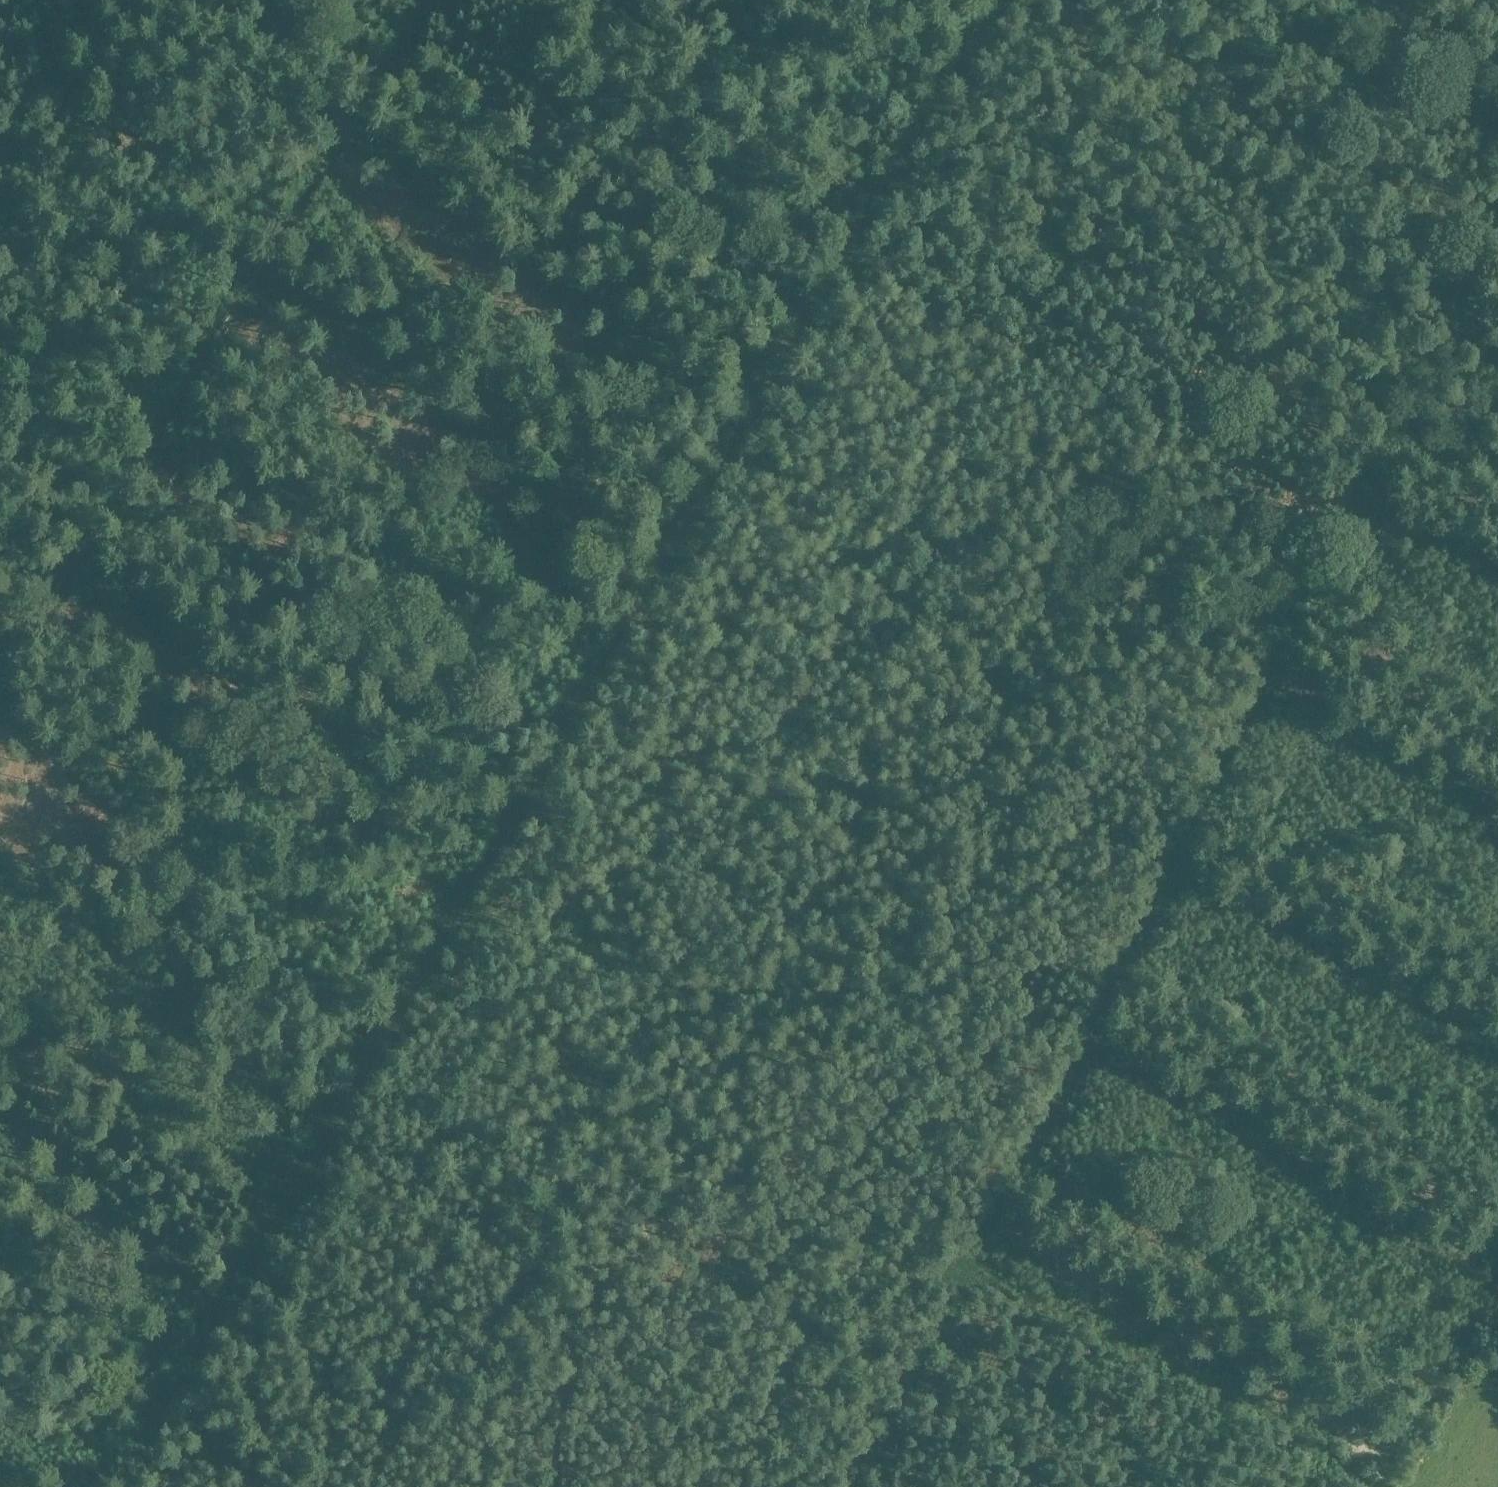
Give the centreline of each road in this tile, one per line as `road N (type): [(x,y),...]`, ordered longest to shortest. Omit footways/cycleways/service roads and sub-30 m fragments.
road 1 (track): [(1377,0),(1497,75)]

